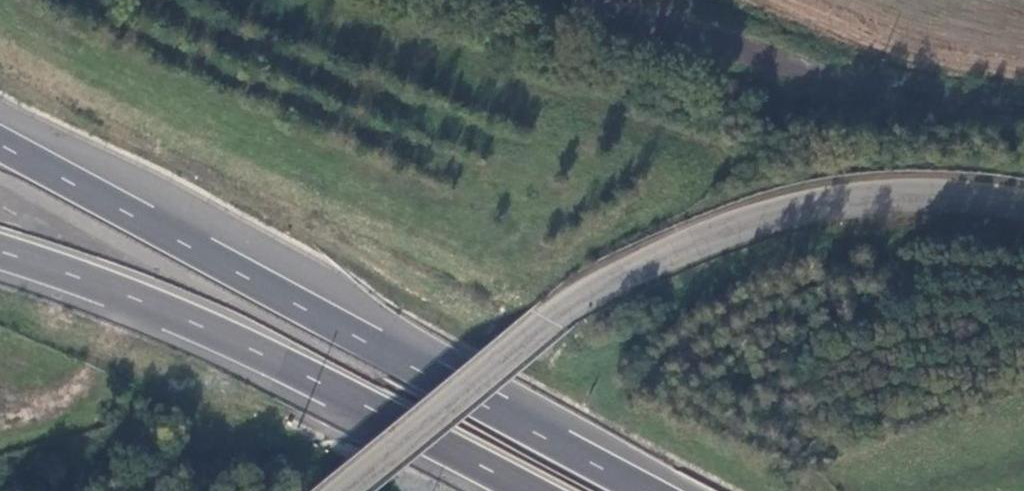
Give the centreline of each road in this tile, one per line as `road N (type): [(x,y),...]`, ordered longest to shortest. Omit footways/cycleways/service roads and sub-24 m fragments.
road 1 (tertiary): [(345,490),(554,321),(663,254),(767,216),(870,195),(982,196),(1023,204)]
road 2 (trunk): [(645,490),(0,145)]
road 3 (trunk): [(0,257),(162,313),(530,490)]

